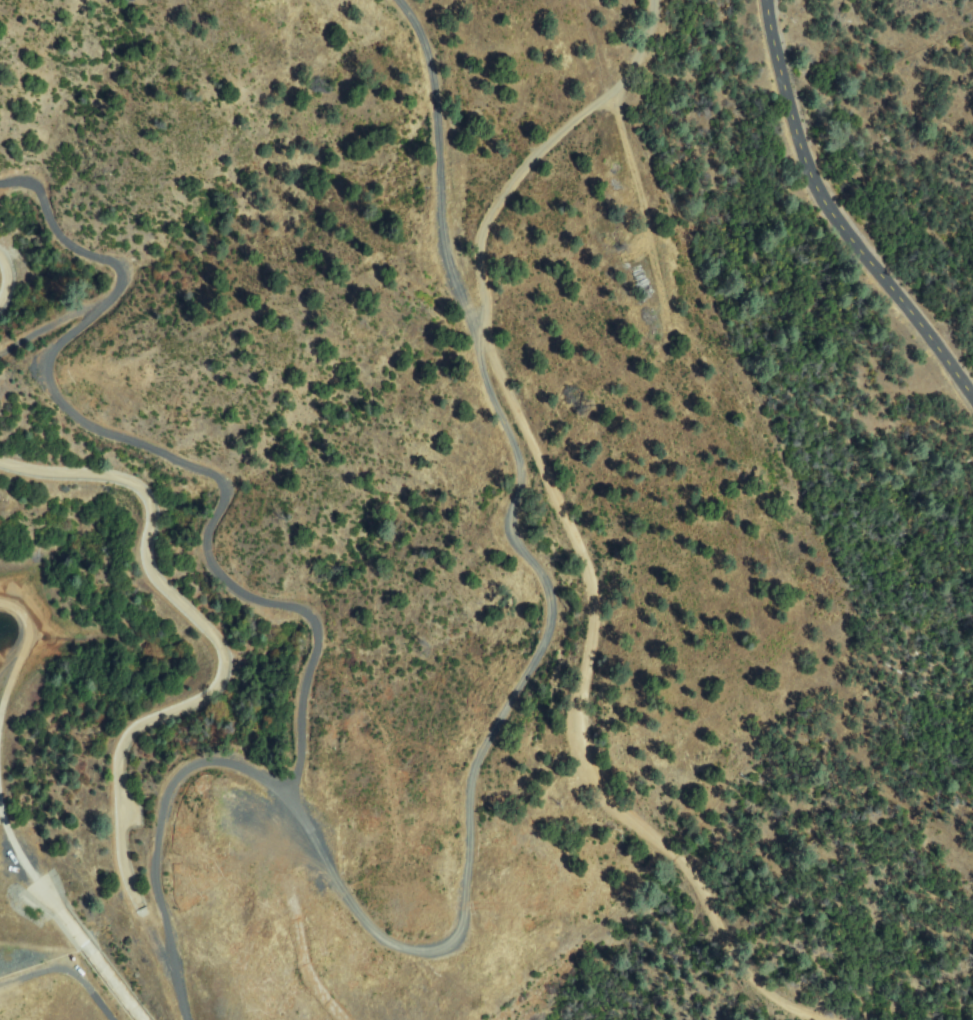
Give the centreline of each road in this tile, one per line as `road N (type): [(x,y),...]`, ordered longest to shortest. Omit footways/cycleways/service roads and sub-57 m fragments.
road 1 (track): [(655,0),(642,60),(529,169),(483,238),(485,367),(516,470),(516,538),(549,603),(534,656),(477,770),(461,928),(433,948),(376,934),(298,807),(313,635),(238,591),(209,559),(218,490),(97,422),(59,389),(52,353),(101,322),(115,308),(118,287),(69,246),(37,196),(0,184)]
road 2 (track): [(395,0),(425,53),(454,281),(586,564),(595,631),(584,715),(591,750),(617,795),(691,870),(757,973),(779,996),(834,1019)]
road 3 (tertiary): [(972,400),(826,217),(807,175),(767,0)]
road 4 (track): [(186,1019),(157,889),(169,780),(196,762),(240,768),(298,807)]

